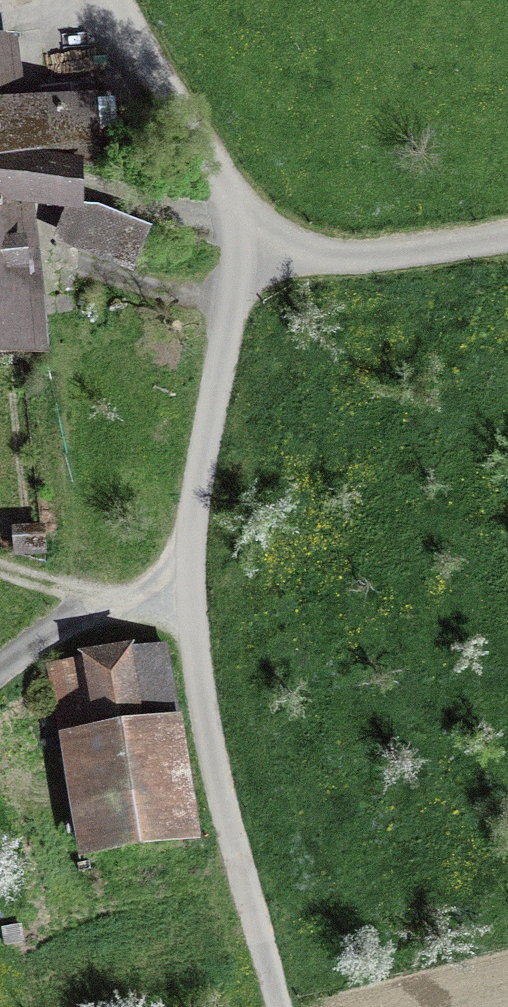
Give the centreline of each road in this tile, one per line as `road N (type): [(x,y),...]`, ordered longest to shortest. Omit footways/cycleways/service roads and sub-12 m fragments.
road 1 (unclassified): [(130,0),(180,139),(259,254),(186,604),(283,1006)]
road 2 (track): [(507,226),(259,254)]
road 3 (track): [(0,583),(135,616),(186,604)]
road 4 (track): [(0,681),(59,636),(135,616)]

